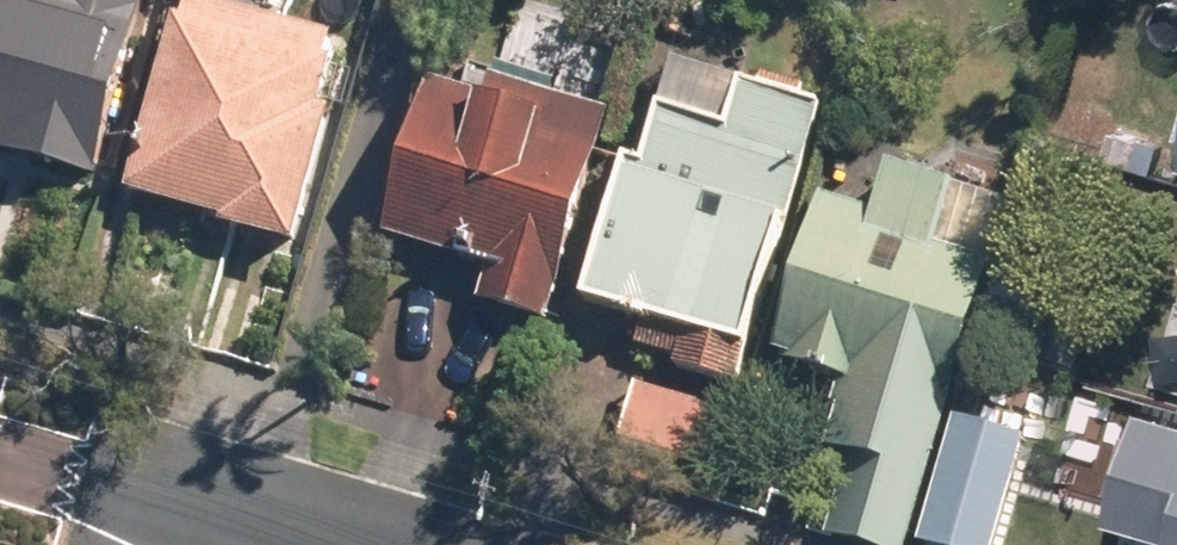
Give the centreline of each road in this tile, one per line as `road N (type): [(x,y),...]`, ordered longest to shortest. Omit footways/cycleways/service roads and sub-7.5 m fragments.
road 1 (residential): [(284,544),(0,461)]

